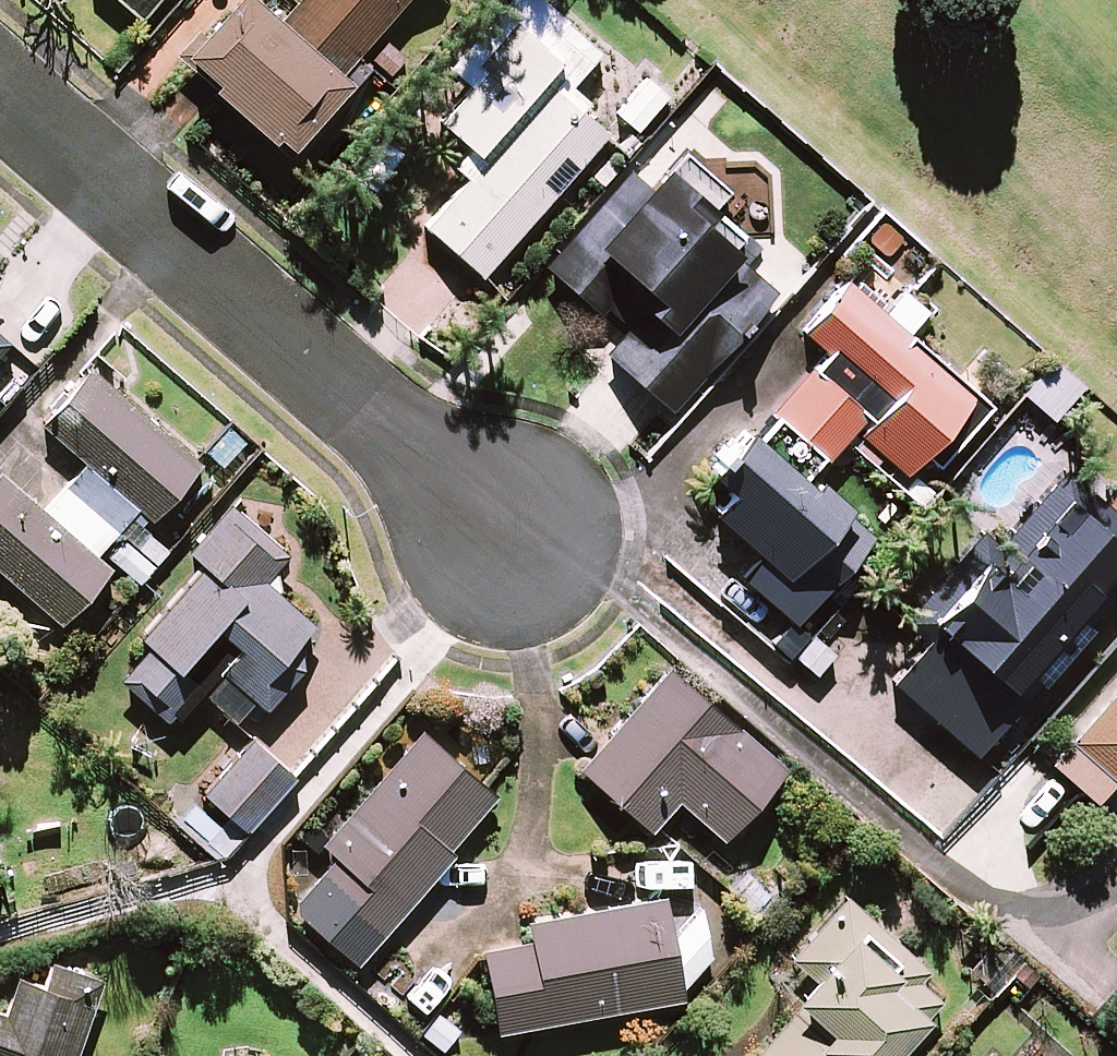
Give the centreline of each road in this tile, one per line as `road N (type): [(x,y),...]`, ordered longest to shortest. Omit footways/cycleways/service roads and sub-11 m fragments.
road 1 (residential): [(498,520),(0,87)]

